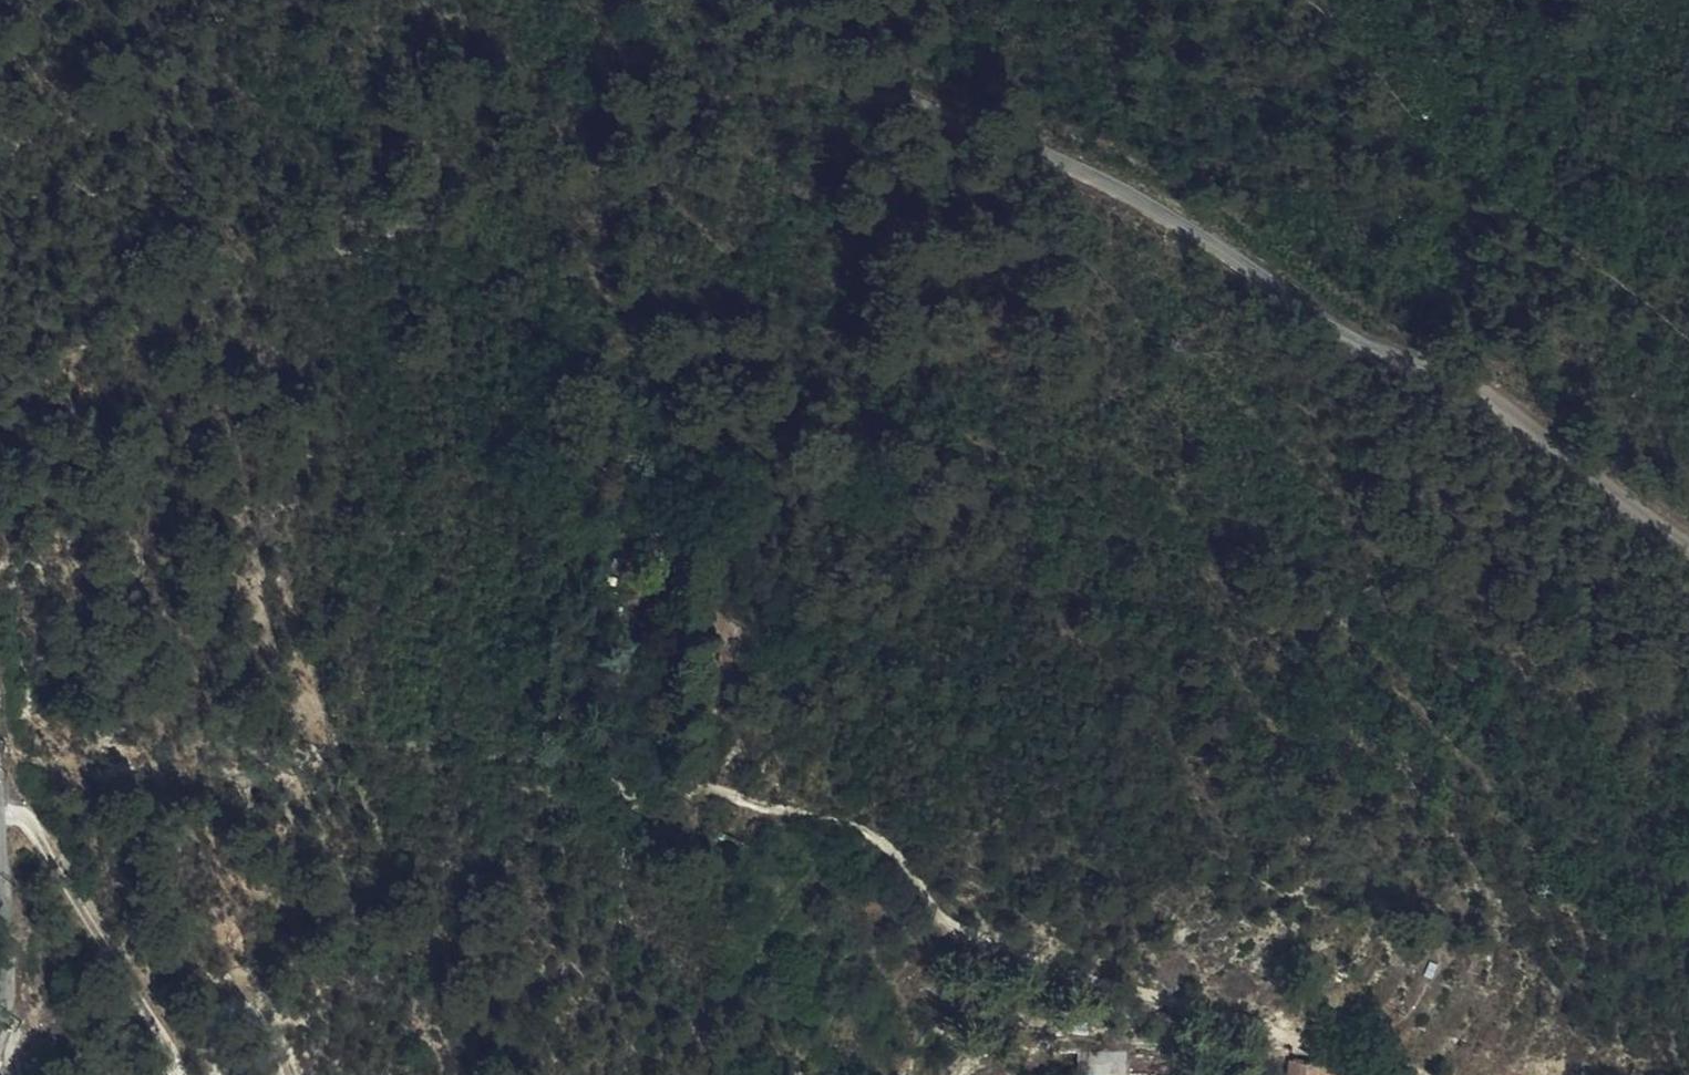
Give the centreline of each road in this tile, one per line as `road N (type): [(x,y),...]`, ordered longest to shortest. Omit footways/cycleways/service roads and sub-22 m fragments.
road 1 (unclassified): [(1688,548),(1425,367),(1340,337),(1204,241),(933,106),(838,70),(804,44),(771,0)]
road 2 (unclassified): [(0,853),(0,979)]

